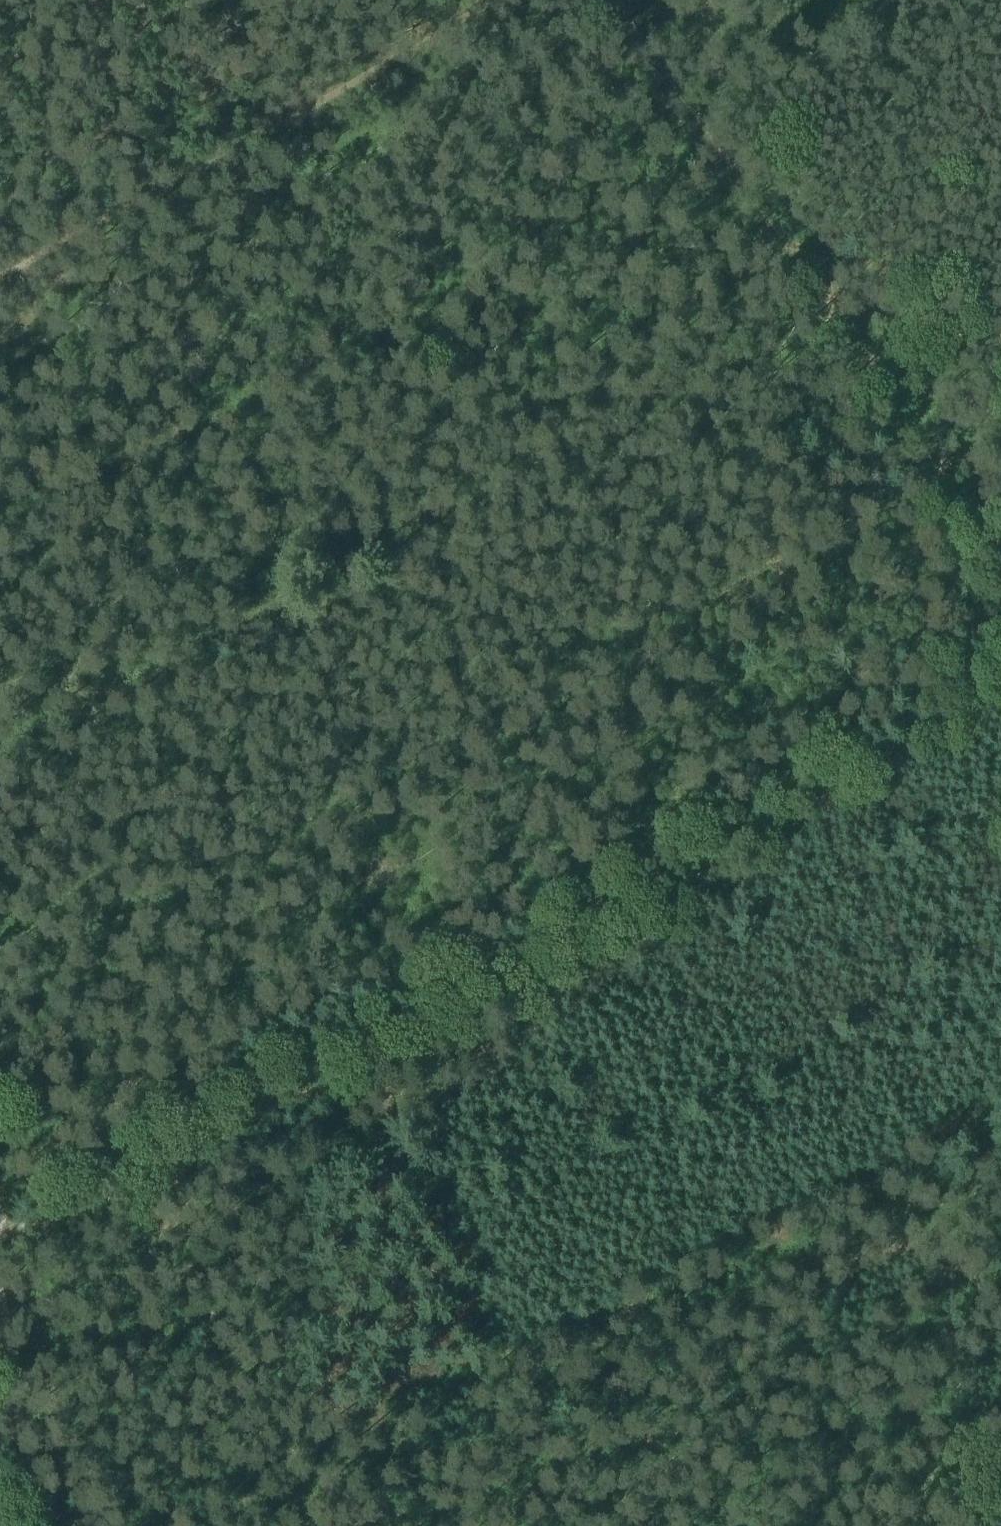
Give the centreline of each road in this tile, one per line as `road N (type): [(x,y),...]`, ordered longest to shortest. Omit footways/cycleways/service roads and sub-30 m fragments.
road 1 (track): [(0,1248),(1000,684)]
road 2 (track): [(253,1476),(1000,1100)]
road 3 (track): [(620,0),(1000,553)]
road 4 (track): [(0,271),(487,0)]
road 5 (track): [(0,1267),(37,1525)]

